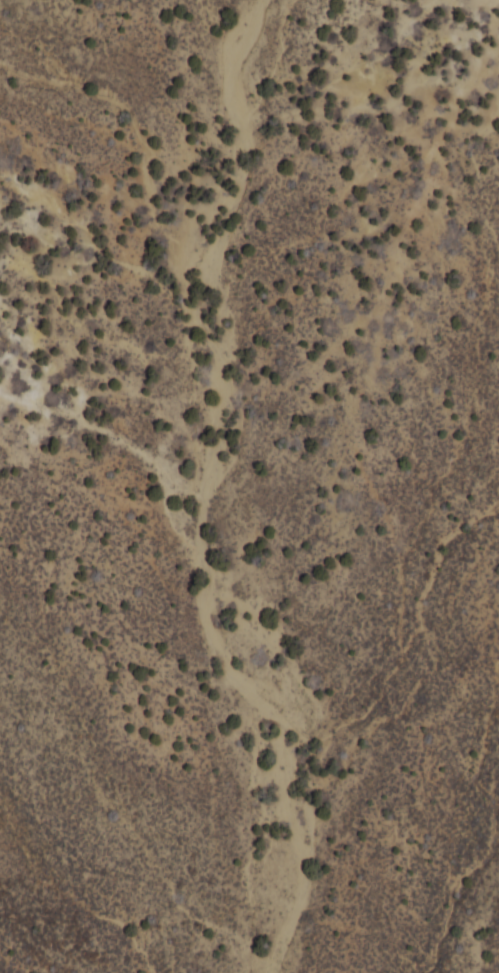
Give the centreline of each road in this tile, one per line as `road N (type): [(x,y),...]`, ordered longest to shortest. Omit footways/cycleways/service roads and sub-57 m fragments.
road 1 (residential): [(0,101),(110,0)]

